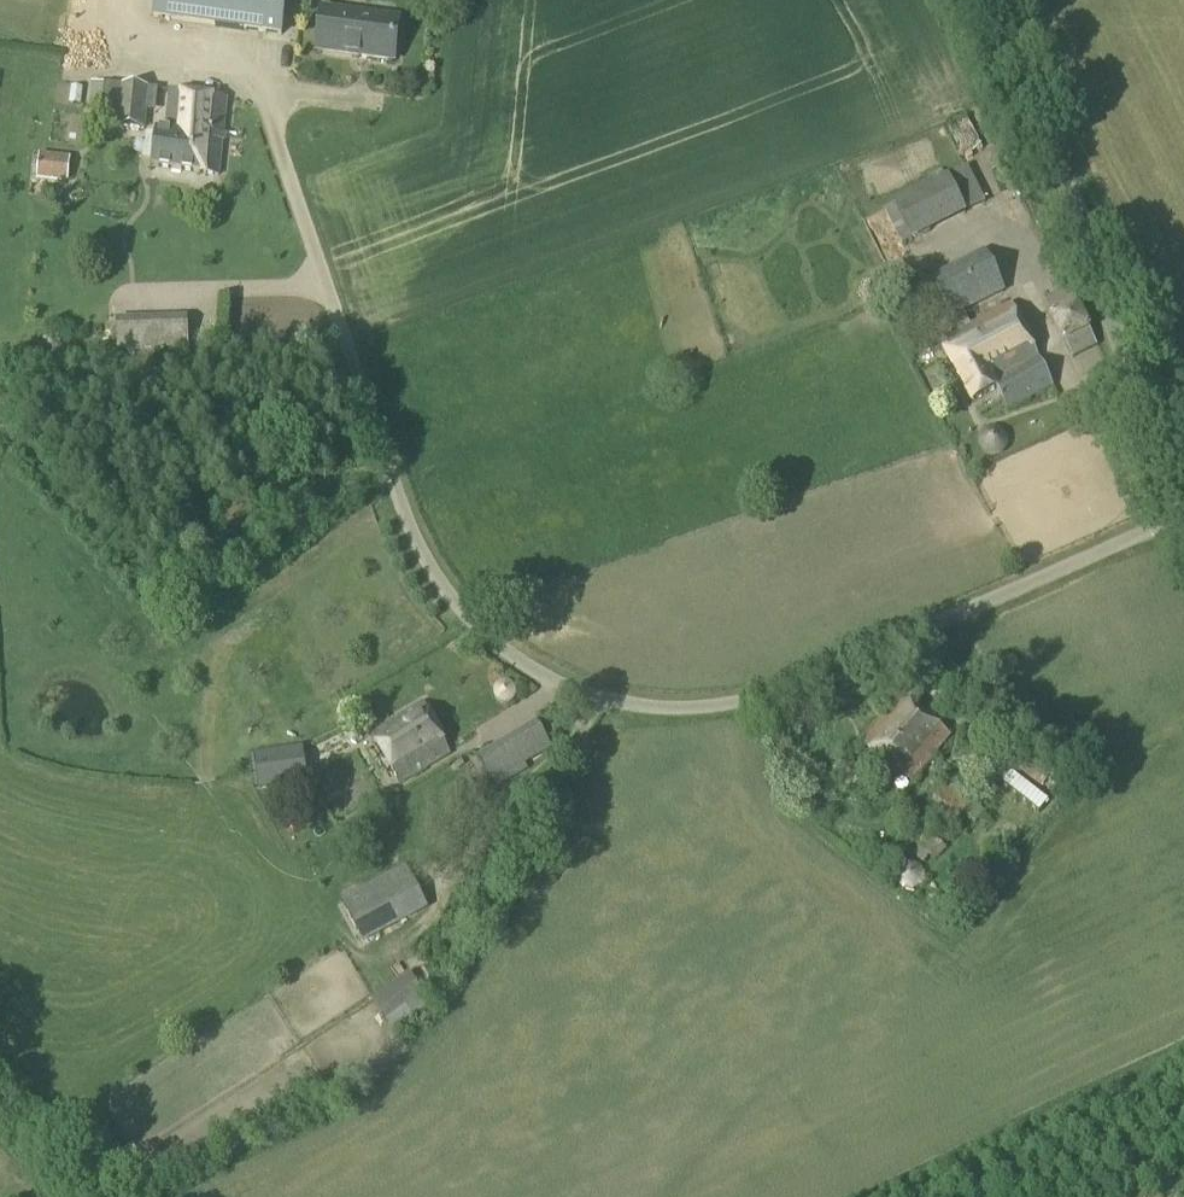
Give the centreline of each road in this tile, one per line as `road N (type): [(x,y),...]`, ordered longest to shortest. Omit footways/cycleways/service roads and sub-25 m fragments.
road 1 (unclassified): [(1183,515),(772,689),(683,711),(605,701),(552,681),(432,578),(381,474),(266,121),(268,62)]
road 2 (unclassified): [(1183,490),(1086,267),(1037,124),(978,0)]

